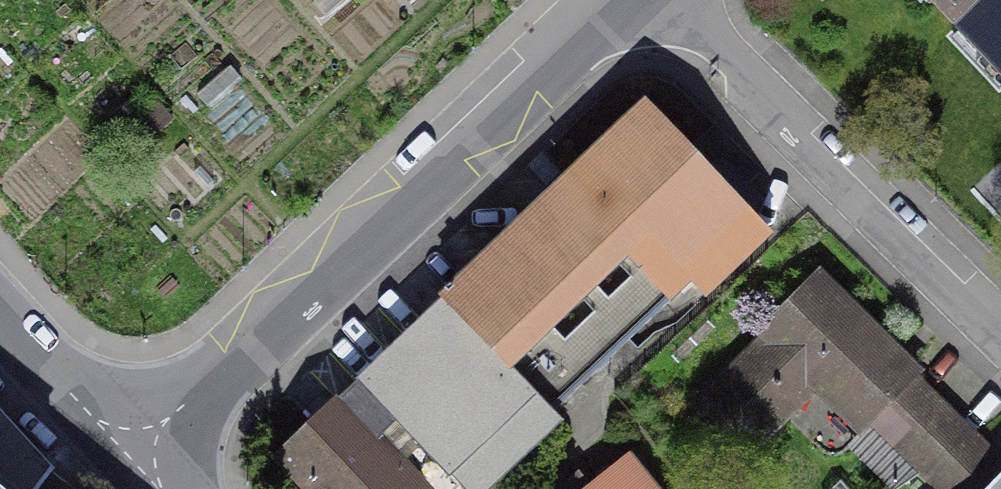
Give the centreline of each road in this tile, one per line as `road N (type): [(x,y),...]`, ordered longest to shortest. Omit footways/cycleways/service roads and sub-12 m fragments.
road 1 (residential): [(130,457),(614,0)]
road 2 (residential): [(1000,334),(664,0)]
road 3 (residential): [(130,457),(0,317)]

